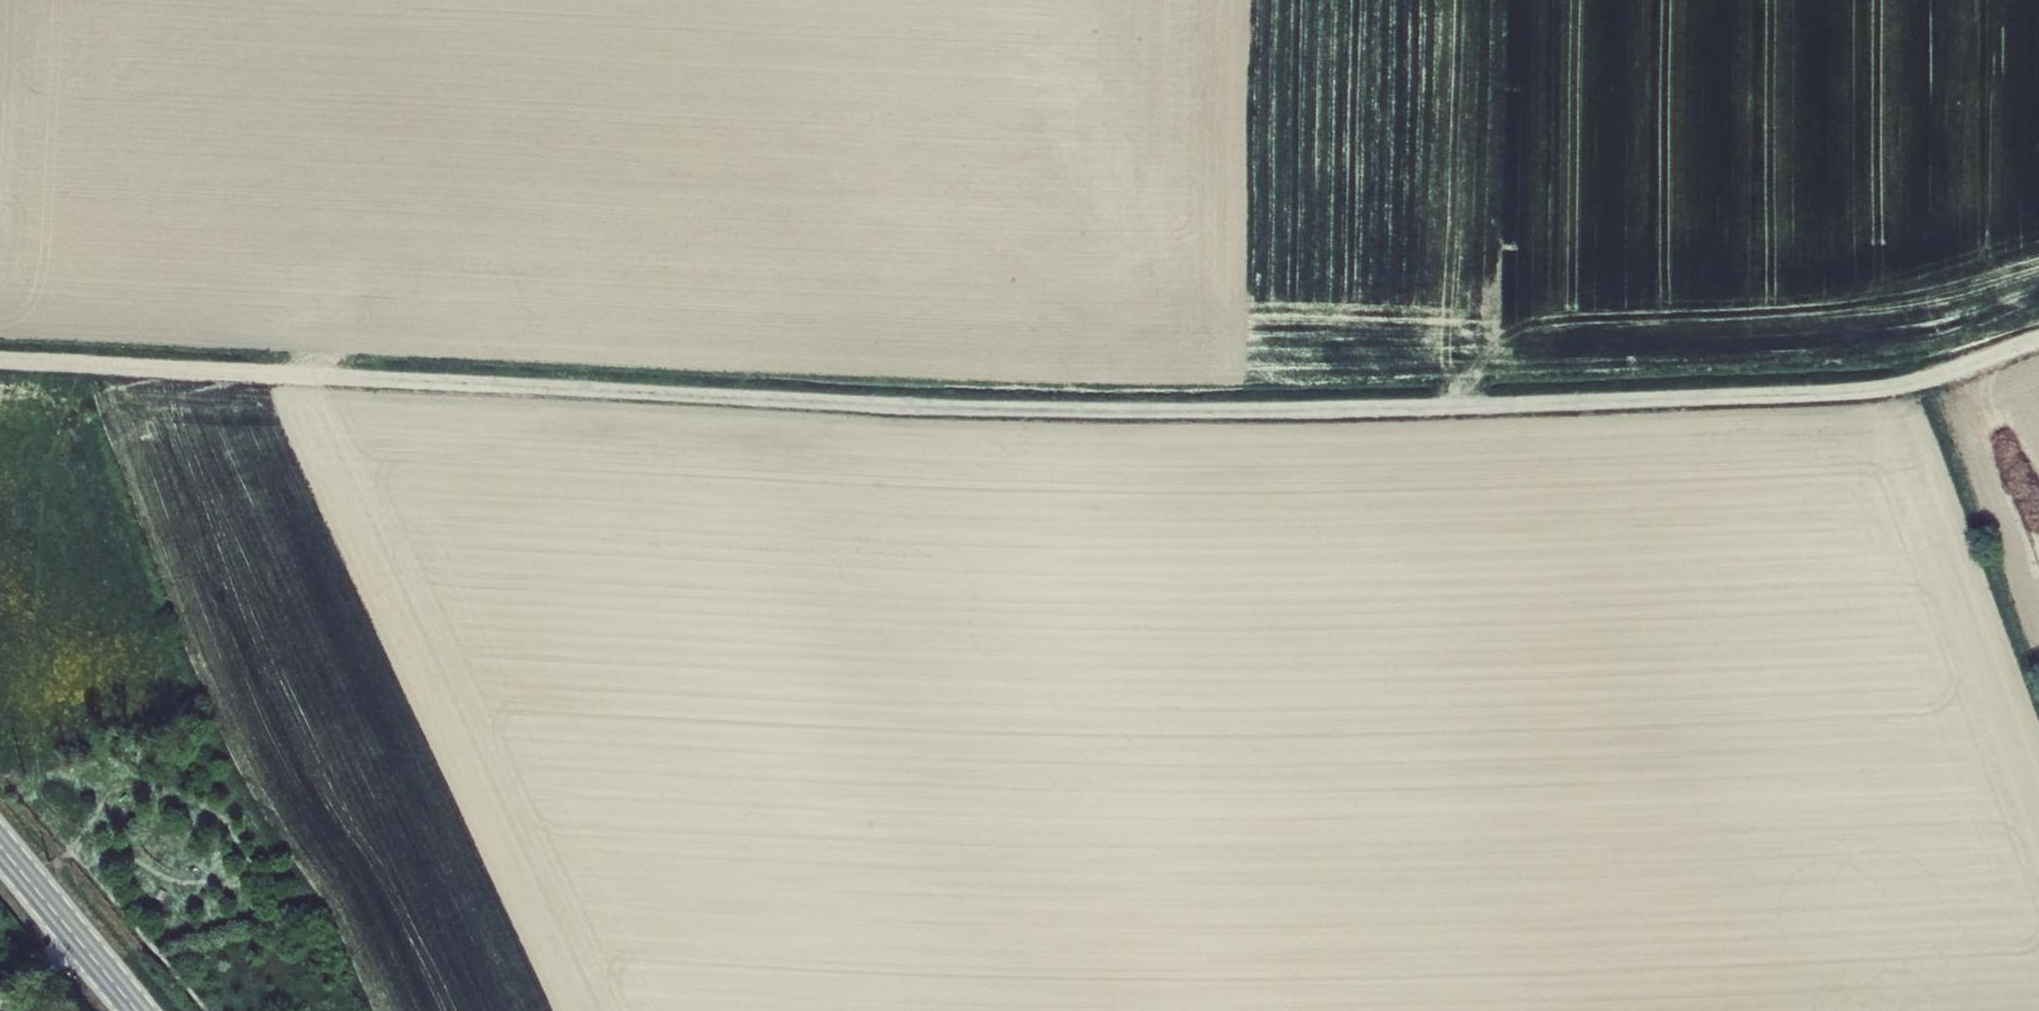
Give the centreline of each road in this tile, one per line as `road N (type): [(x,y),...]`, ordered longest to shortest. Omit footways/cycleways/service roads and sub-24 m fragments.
road 1 (track): [(0,361),(956,398),(1916,373),(2038,331)]
road 2 (secondary): [(0,845),(138,1010)]

